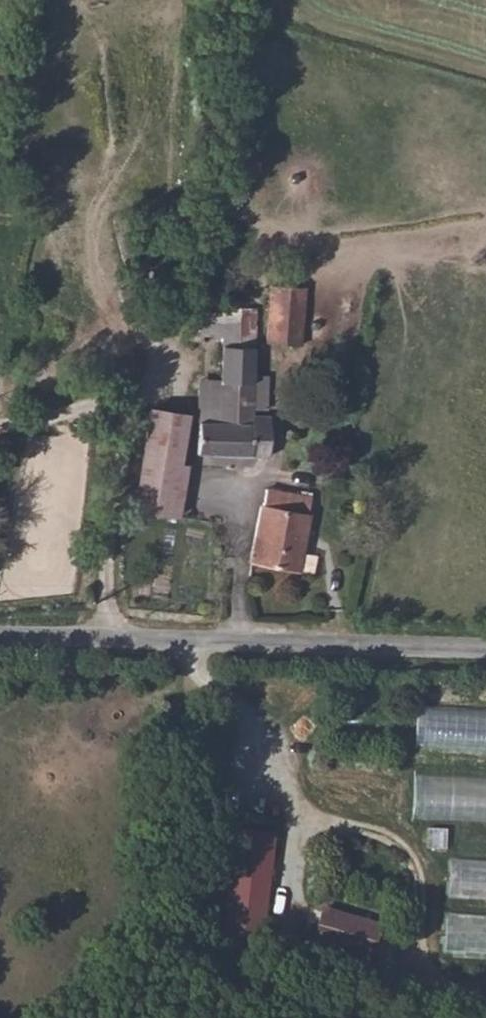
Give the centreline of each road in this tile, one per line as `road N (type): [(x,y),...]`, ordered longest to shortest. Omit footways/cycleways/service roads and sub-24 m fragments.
road 1 (unclassified): [(234,233),(149,397),(116,498),(120,648)]
road 2 (unclassified): [(485,652),(120,648)]
road 3 (unclassified): [(120,648),(0,644)]

